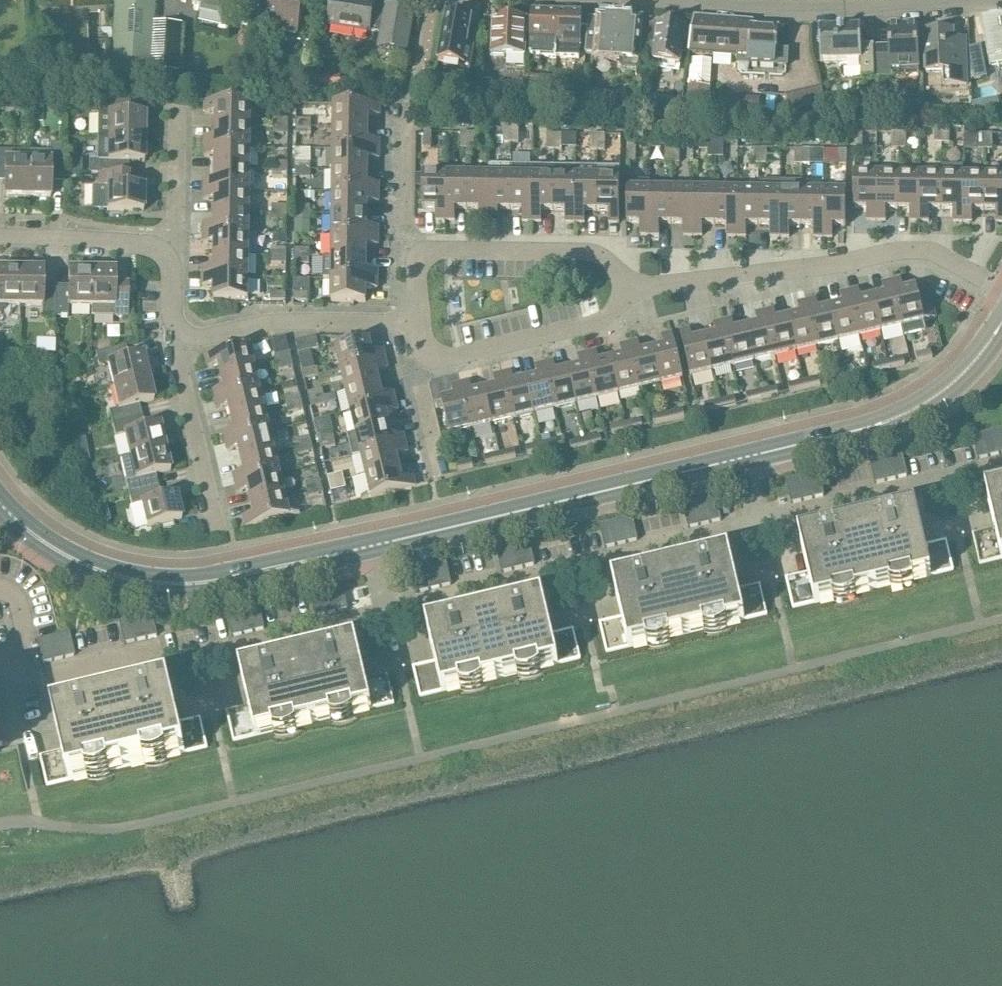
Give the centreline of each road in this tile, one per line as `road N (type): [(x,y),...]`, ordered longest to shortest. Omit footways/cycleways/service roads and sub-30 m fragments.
road 1 (tertiary): [(0,506),(65,556),(120,577),(188,588),(367,547)]
road 2 (tertiary): [(367,547),(744,460)]
road 3 (residential): [(630,290),(794,276),(922,247),(1001,288)]
road 4 (residential): [(949,0),(874,9),(636,0)]
road 5 (tertiary): [(744,460),(909,412),(964,373),(1001,322)]
road 6 (residential): [(180,326),(209,338),(247,327),(416,320)]
road 7 (residential): [(408,249),(580,250),(630,290)]
road 8 (residential): [(433,366),(602,322),(630,290)]
road 9 (residential): [(222,527),(176,348),(180,326)]
road 10 (residential): [(762,526),(572,573)]
road 11 (residential): [(572,573),(385,619)]
road 12 (residential): [(948,481),(762,526)]
road 13 (residential): [(385,619),(201,663)]
road 14 (residential): [(201,663),(169,671),(135,663),(27,685)]
road 15 (residential): [(0,232),(147,243),(168,258)]
road 16 (residential): [(168,258),(176,113)]
road 17 (residential): [(408,249),(409,115)]

